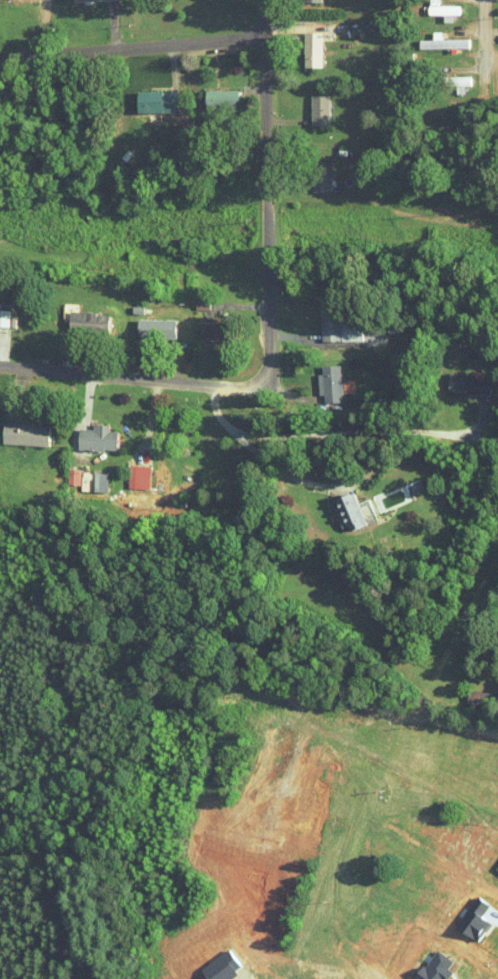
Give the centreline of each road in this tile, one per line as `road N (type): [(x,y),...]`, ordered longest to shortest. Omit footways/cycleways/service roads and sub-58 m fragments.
road 1 (residential): [(272,393),(263,0)]
road 2 (residential): [(0,366),(272,393)]
road 3 (residential): [(264,29),(0,60)]
road 4 (residential): [(487,0),(487,120)]

